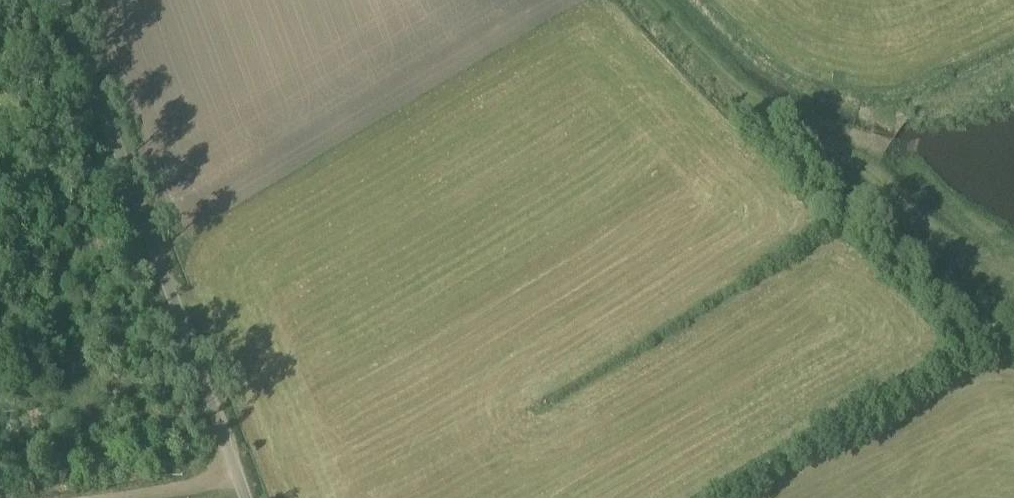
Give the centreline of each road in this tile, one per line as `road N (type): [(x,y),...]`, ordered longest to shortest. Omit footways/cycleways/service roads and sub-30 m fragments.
road 1 (unclassified): [(238,497),(60,0)]
road 2 (track): [(647,0),(743,97),(805,126),(873,172),(920,223),(958,250),(1013,267)]
road 3 (track): [(717,497),(994,339),(1013,313)]

